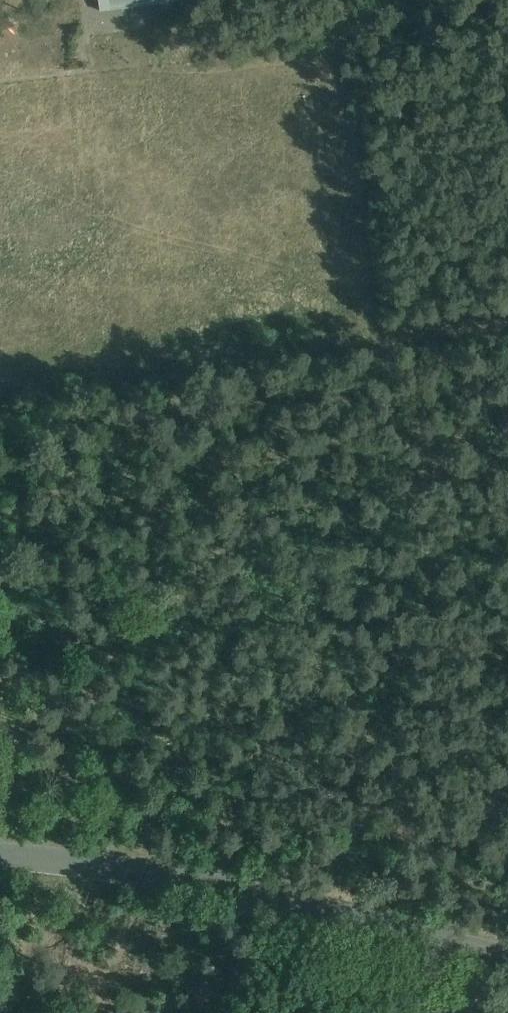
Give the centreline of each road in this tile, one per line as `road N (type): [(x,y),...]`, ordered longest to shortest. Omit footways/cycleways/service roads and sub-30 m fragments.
road 1 (unclassified): [(507,959),(198,884),(0,856)]

